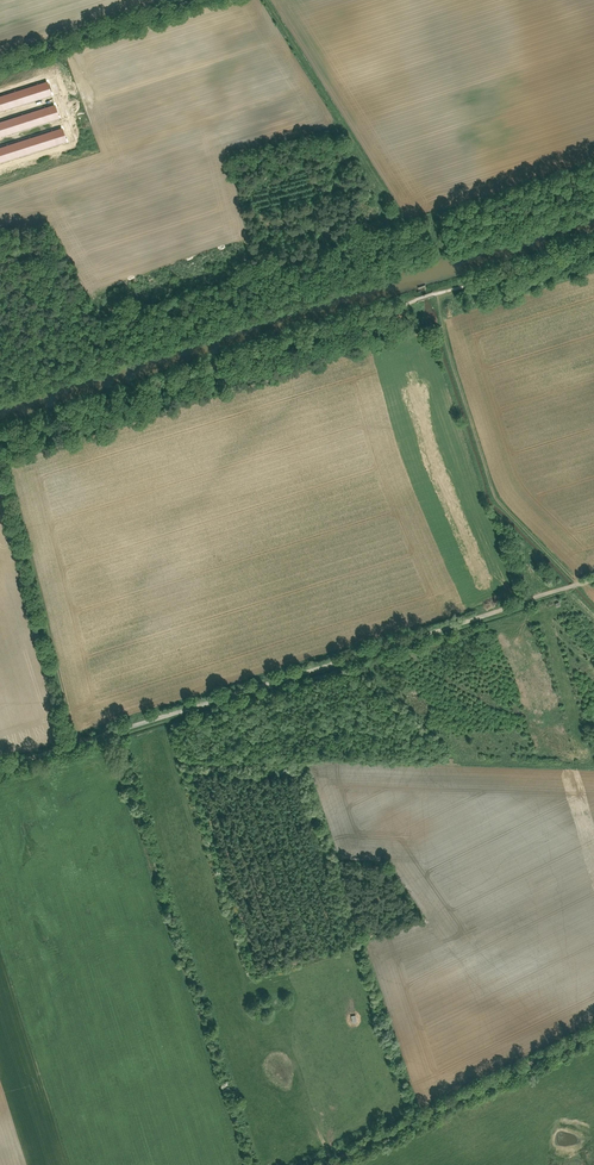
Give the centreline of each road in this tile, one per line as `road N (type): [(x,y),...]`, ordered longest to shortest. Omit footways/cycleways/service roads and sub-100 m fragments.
road 1 (track): [(593,580),(0,770)]
road 2 (track): [(593,1034),(328,1164)]
road 3 (unclassified): [(0,66),(210,0)]

